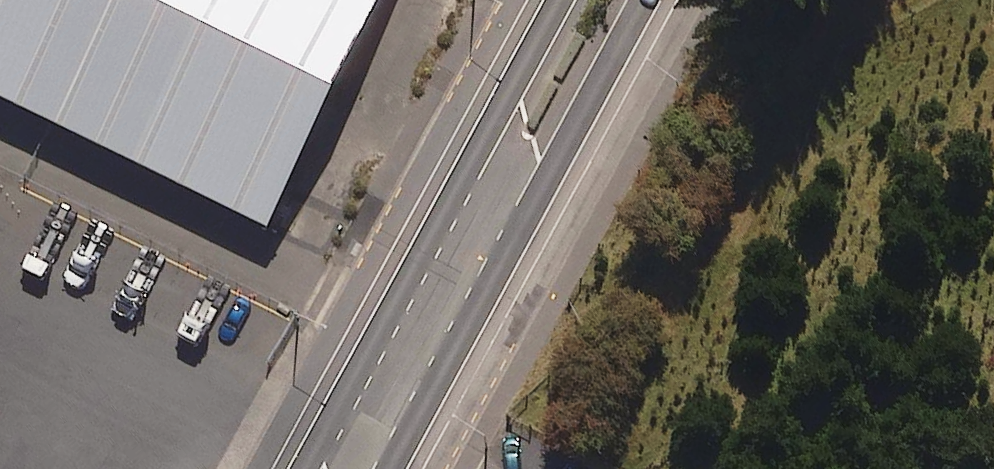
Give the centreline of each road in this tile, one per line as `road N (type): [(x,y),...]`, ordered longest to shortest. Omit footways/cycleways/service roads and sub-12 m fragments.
road 1 (secondary): [(308,468),(563,0)]
road 2 (secondary): [(641,0),(390,468)]

